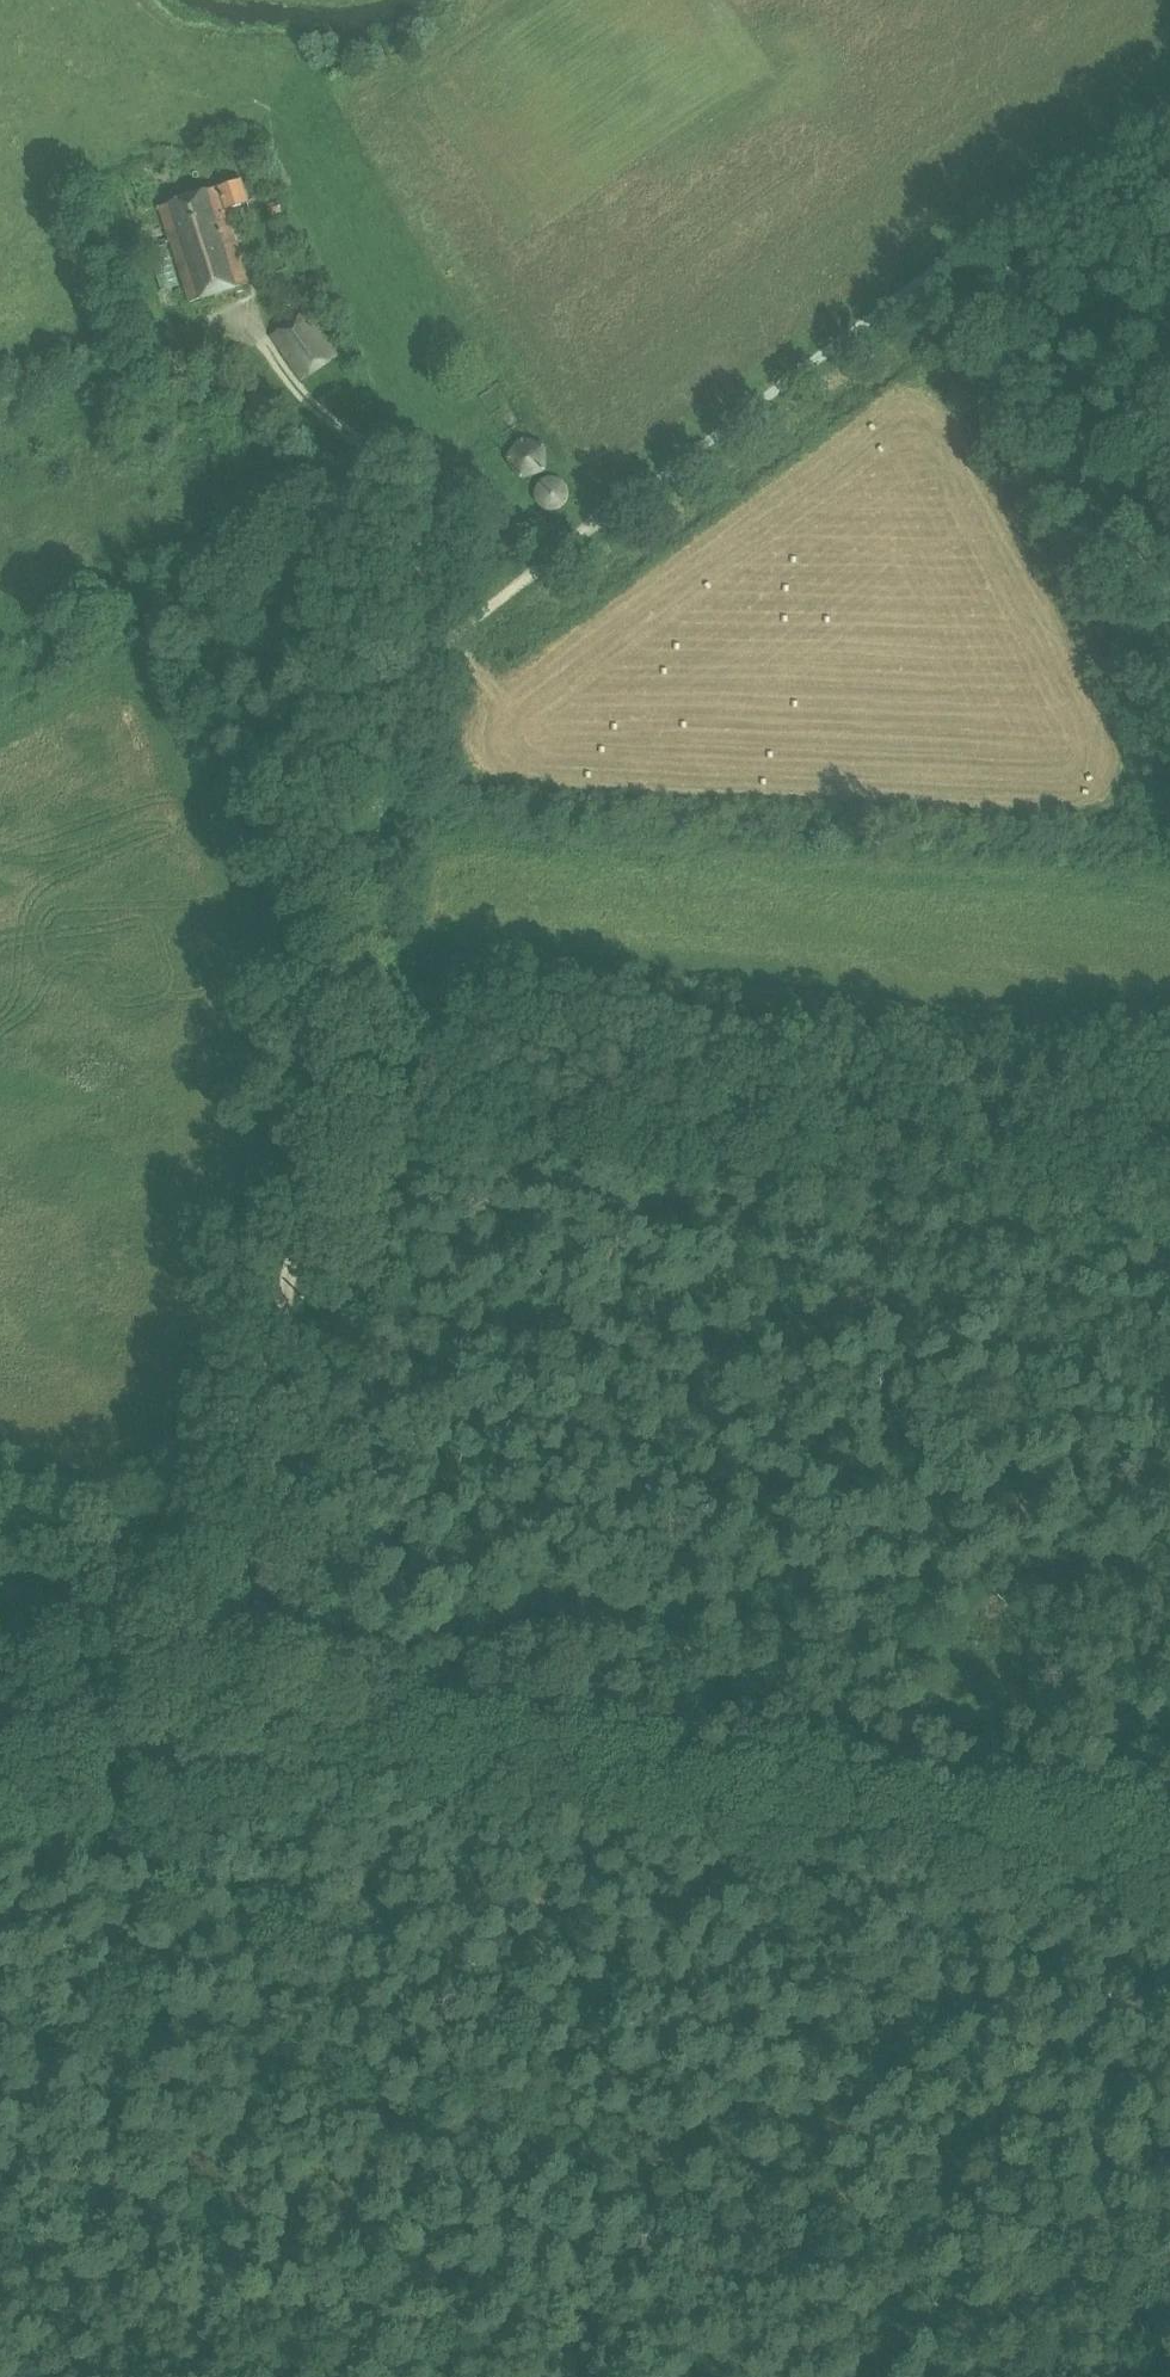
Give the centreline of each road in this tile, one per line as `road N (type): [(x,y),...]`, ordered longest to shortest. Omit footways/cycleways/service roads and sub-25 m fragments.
road 1 (track): [(322,1150),(339,1016),(405,673),(545,558),(1169,101)]
road 2 (unclassified): [(0,1764),(368,1734),(469,1738),(1169,1854)]
road 3 (track): [(211,1744),(244,1528),(322,1150)]

